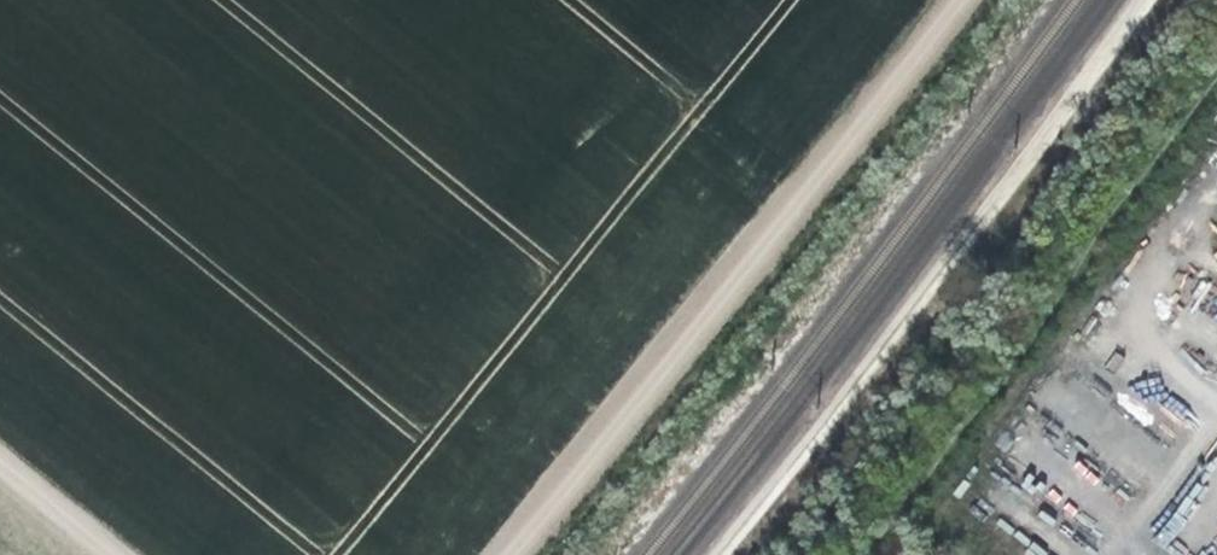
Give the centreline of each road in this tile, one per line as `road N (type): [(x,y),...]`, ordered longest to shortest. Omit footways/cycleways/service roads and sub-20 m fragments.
road 1 (track): [(504,554),(956,0)]
road 2 (track): [(857,554),(1216,71)]
road 3 (track): [(0,463),(113,554)]

